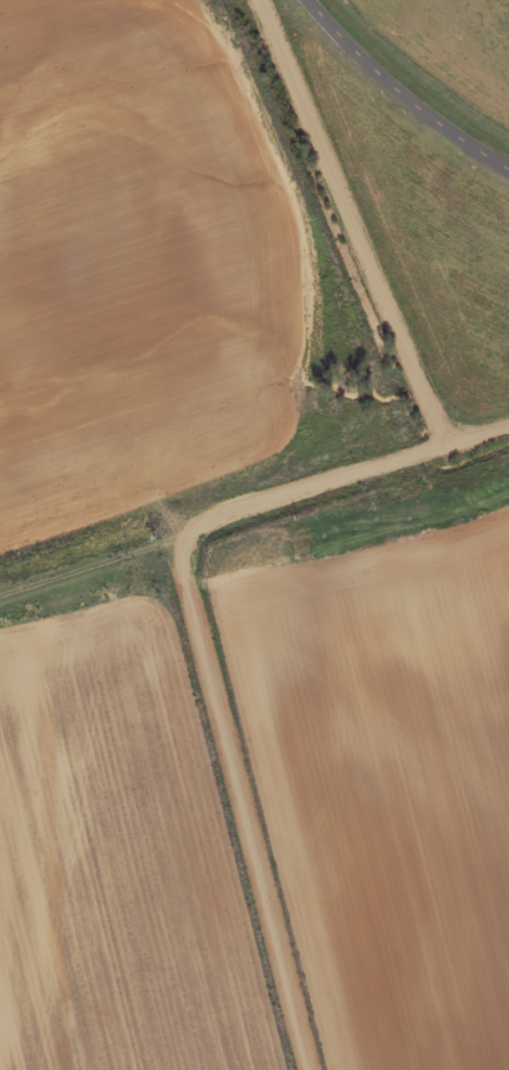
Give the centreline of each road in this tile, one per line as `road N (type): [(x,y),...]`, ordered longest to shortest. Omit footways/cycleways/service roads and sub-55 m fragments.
road 1 (residential): [(308,1069),(186,580),(187,550),(193,530),(212,515),(419,459),(432,451),(441,423),(267,0)]
road 2 (residential): [(358,227),(353,348),(0,483)]
road 3 (tertiary): [(304,0),(417,113),(508,172)]
road 4 (residential): [(187,550),(0,607)]

